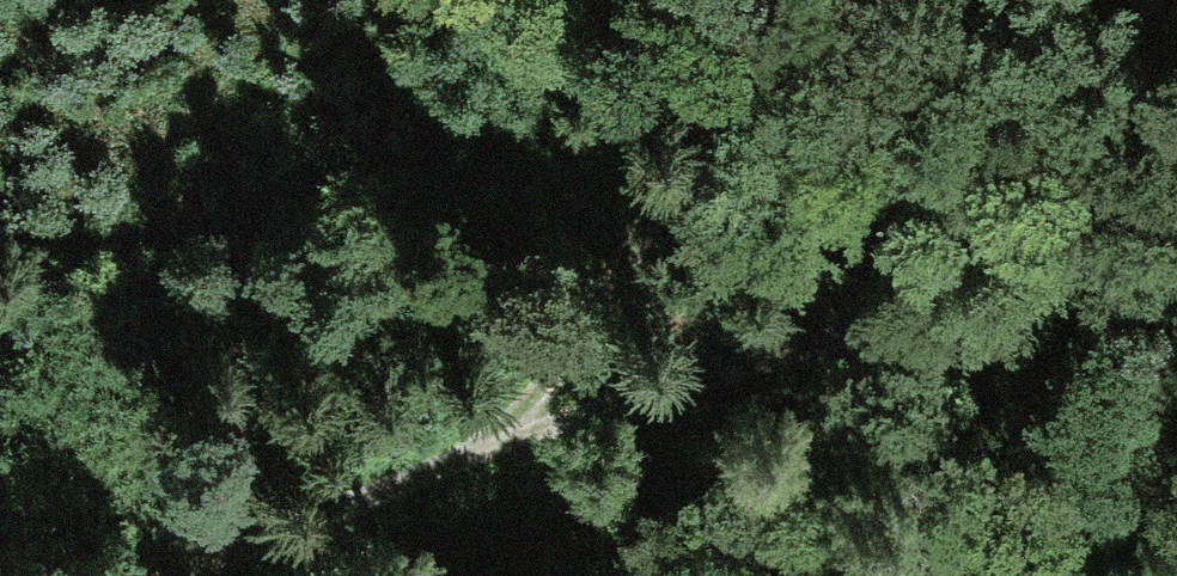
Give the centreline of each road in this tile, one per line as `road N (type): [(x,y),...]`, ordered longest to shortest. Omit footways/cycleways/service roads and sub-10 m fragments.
road 1 (track): [(1156,205),(491,451)]
road 2 (track): [(491,451),(603,298),(713,99),(751,0)]
road 3 (track): [(491,451),(176,575)]

